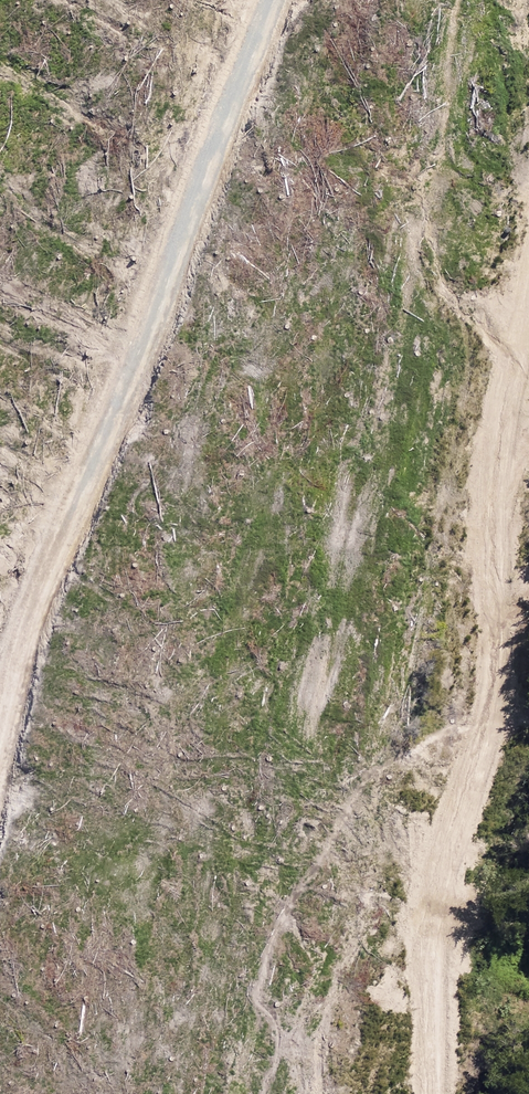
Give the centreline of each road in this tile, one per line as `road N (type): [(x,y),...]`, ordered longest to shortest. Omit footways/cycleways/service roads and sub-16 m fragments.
road 1 (track): [(0,723),(272,0)]
road 2 (track): [(528,371),(493,686),(444,929),(439,1093)]

